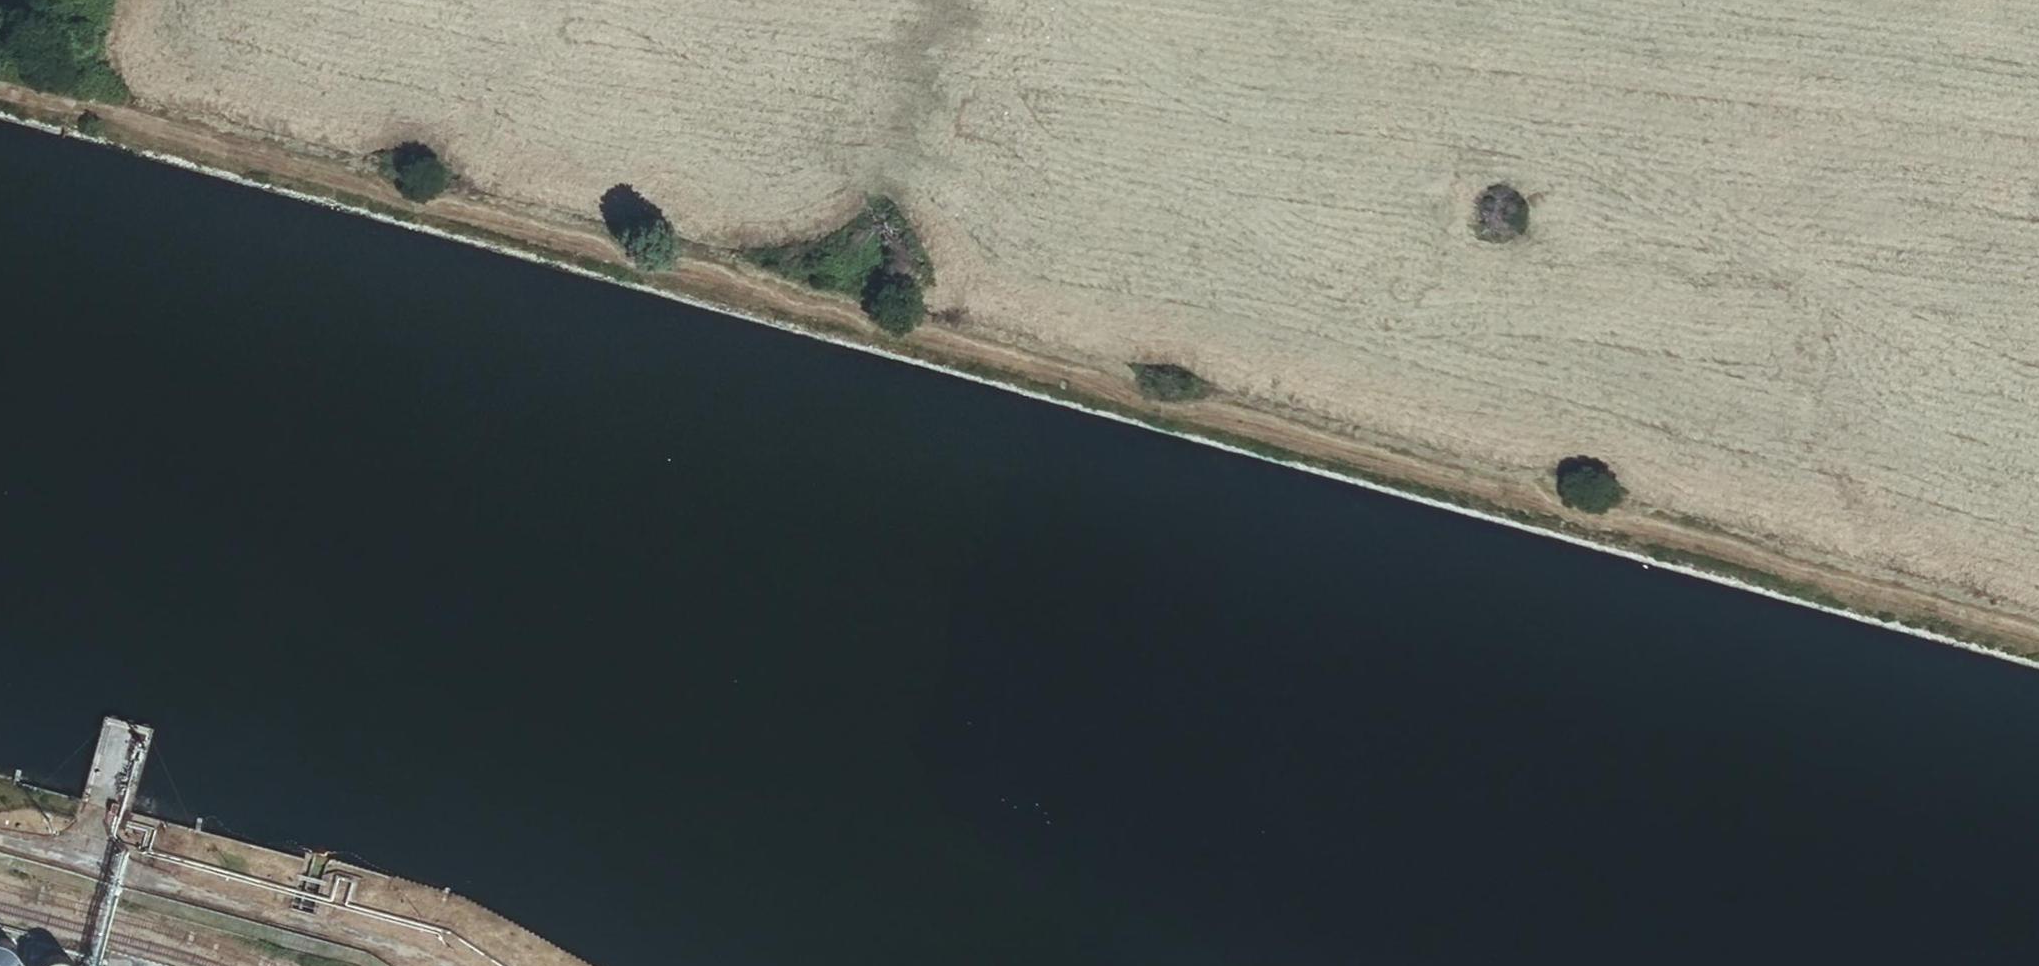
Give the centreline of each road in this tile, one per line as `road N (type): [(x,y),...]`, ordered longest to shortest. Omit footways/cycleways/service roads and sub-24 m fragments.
road 1 (track): [(0,833),(377,936),(440,965)]

